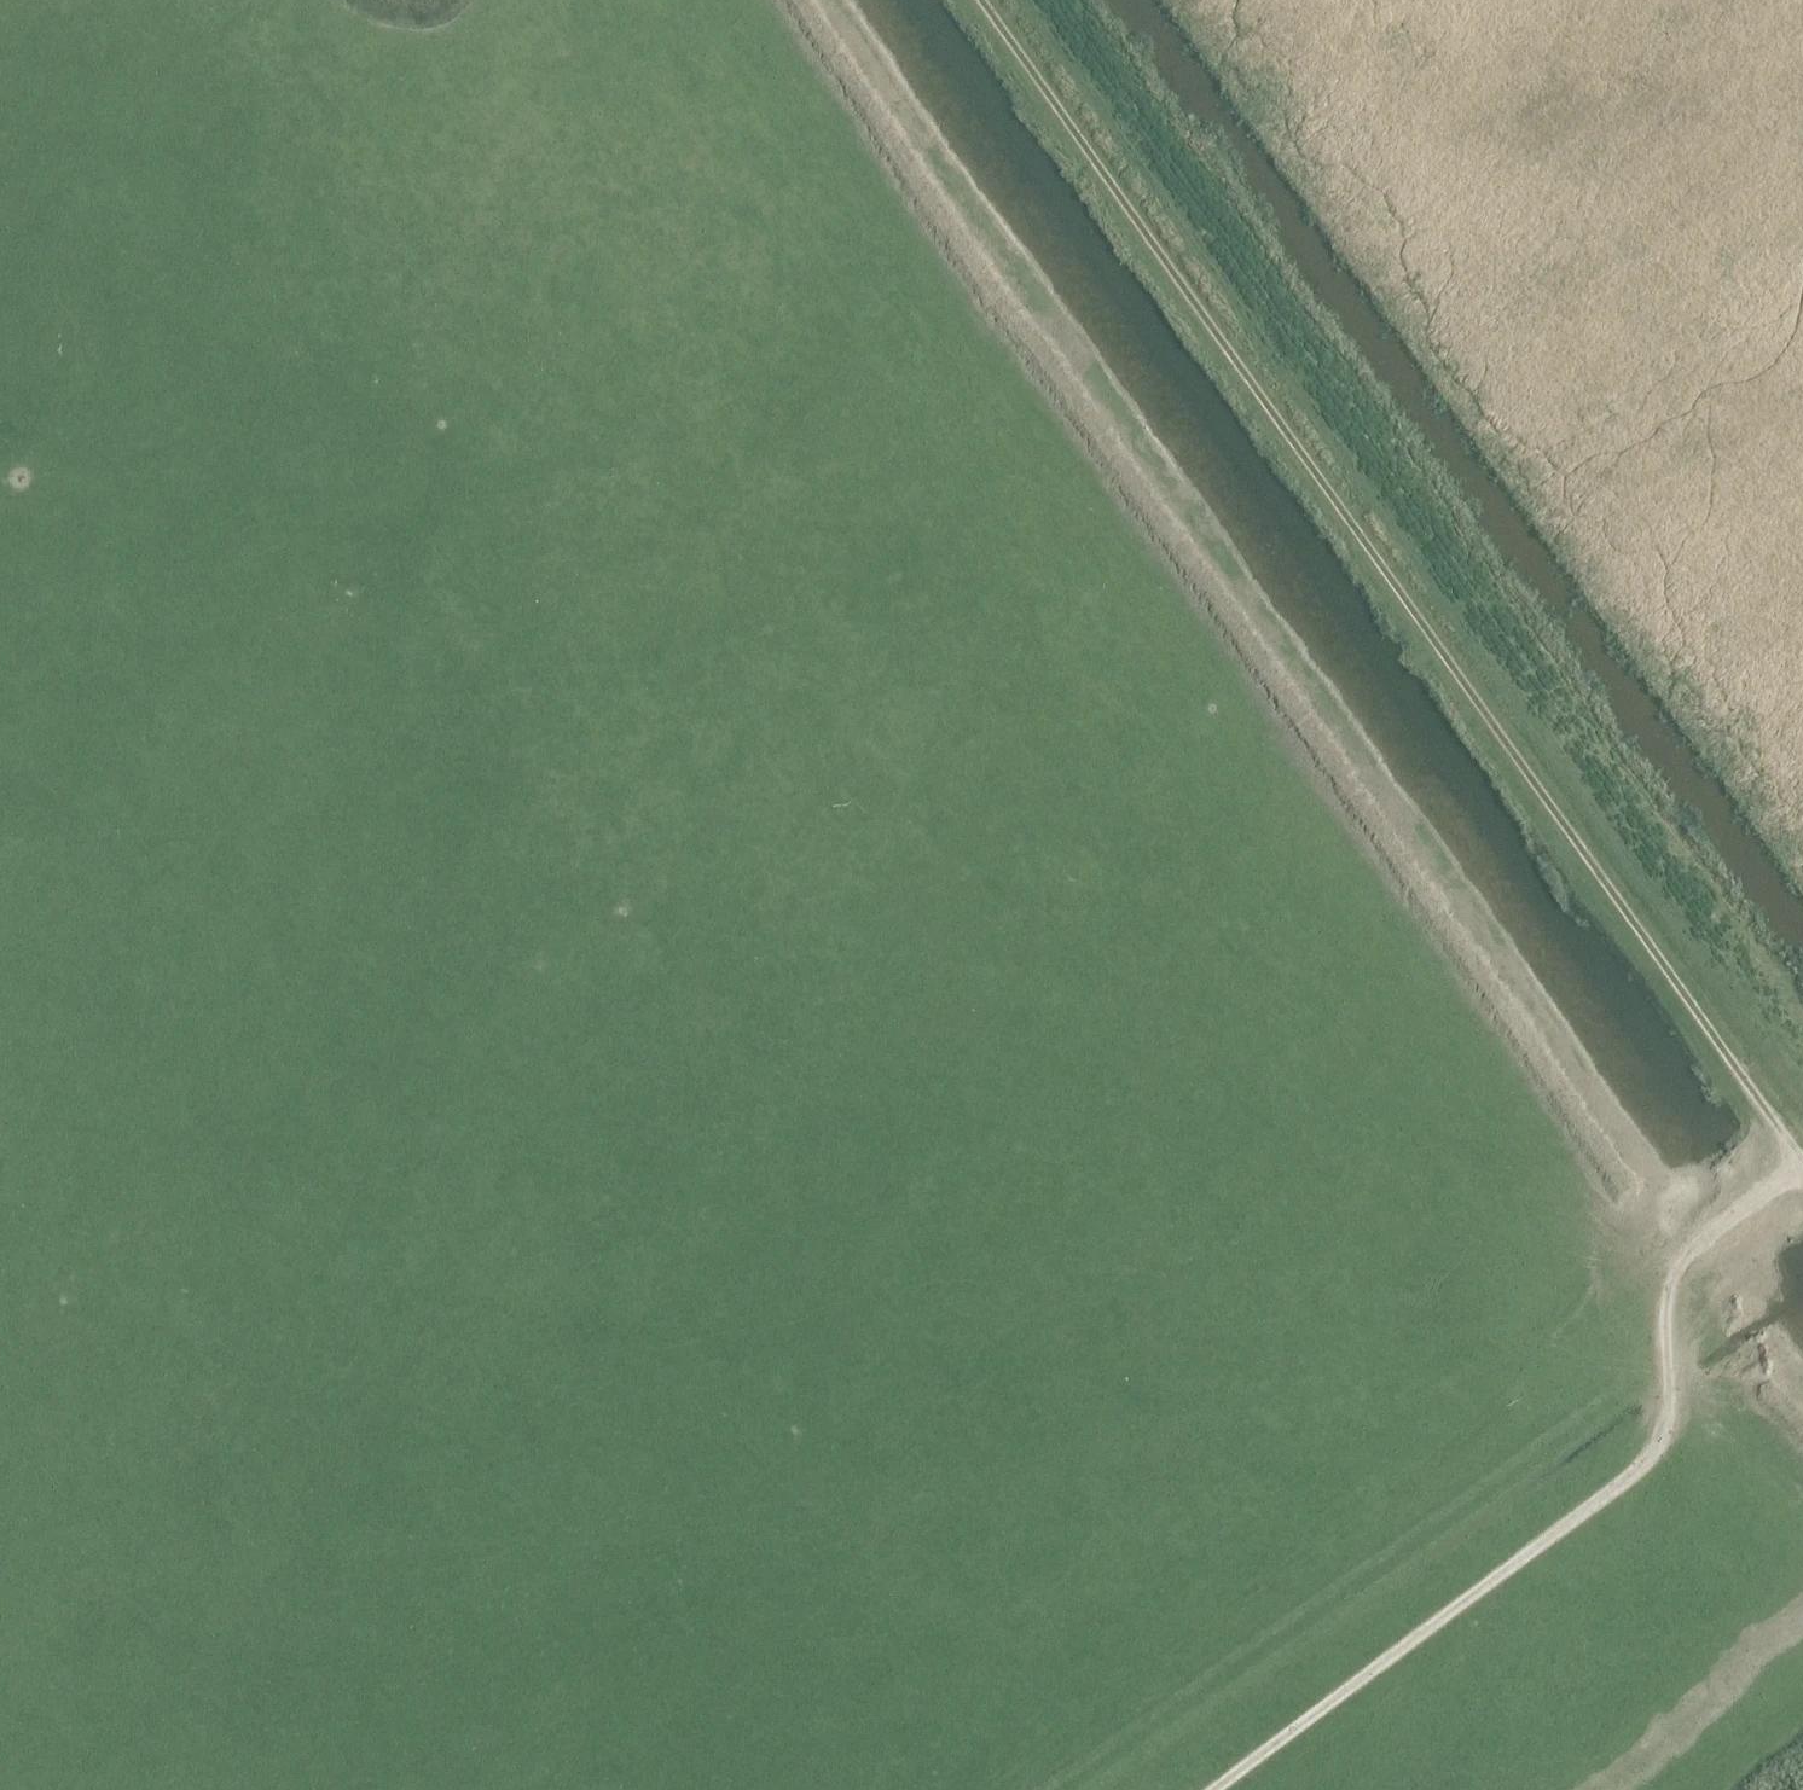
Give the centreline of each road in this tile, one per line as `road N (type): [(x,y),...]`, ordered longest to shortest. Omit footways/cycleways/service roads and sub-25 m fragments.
road 1 (track): [(1802,1164),(981,0)]
road 2 (track): [(1802,1180),(1734,1207),(1683,1258),(1663,1444),(1217,1789)]

